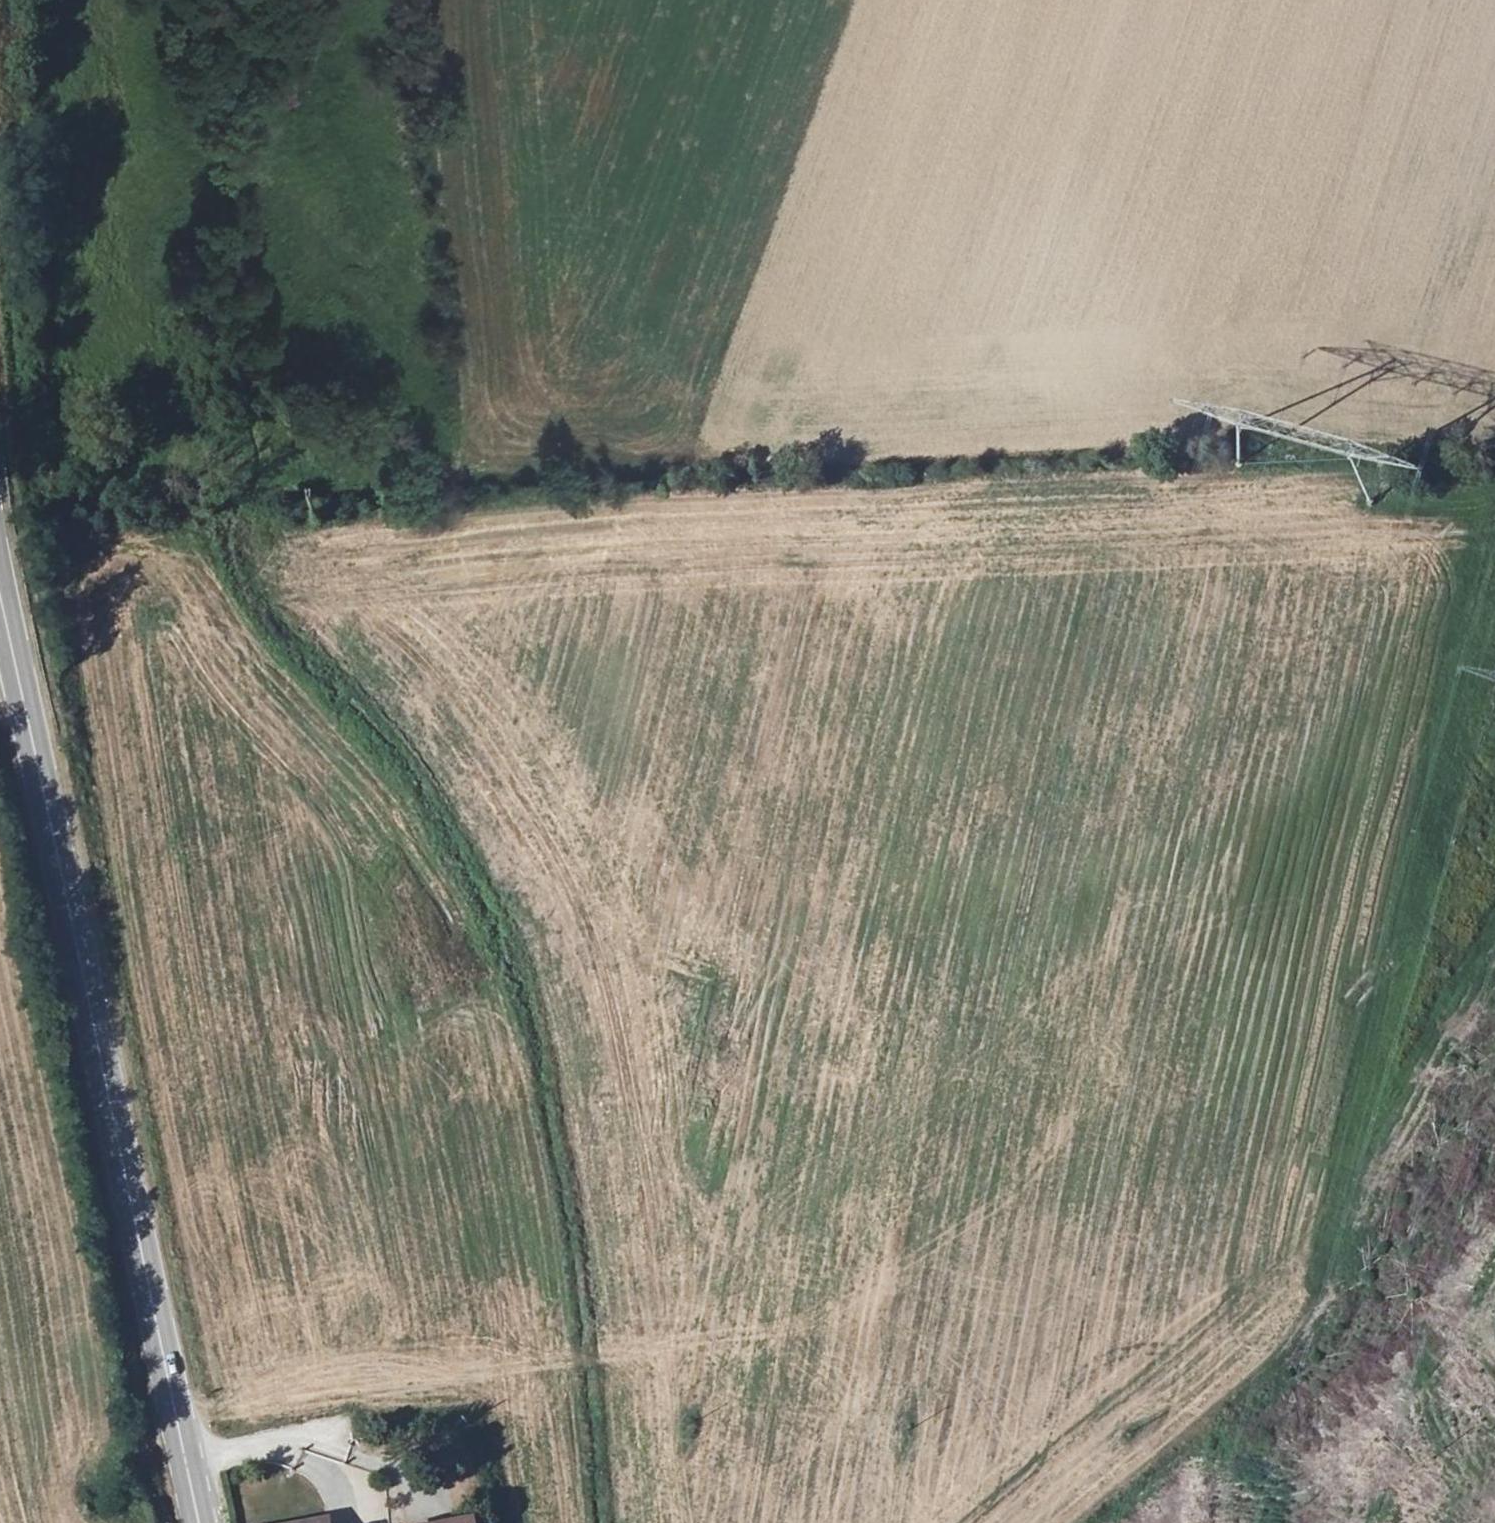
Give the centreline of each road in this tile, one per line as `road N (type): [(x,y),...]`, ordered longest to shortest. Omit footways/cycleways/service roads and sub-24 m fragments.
road 1 (primary): [(180,1463),(0,615)]
road 2 (residential): [(328,1428),(180,1463)]

